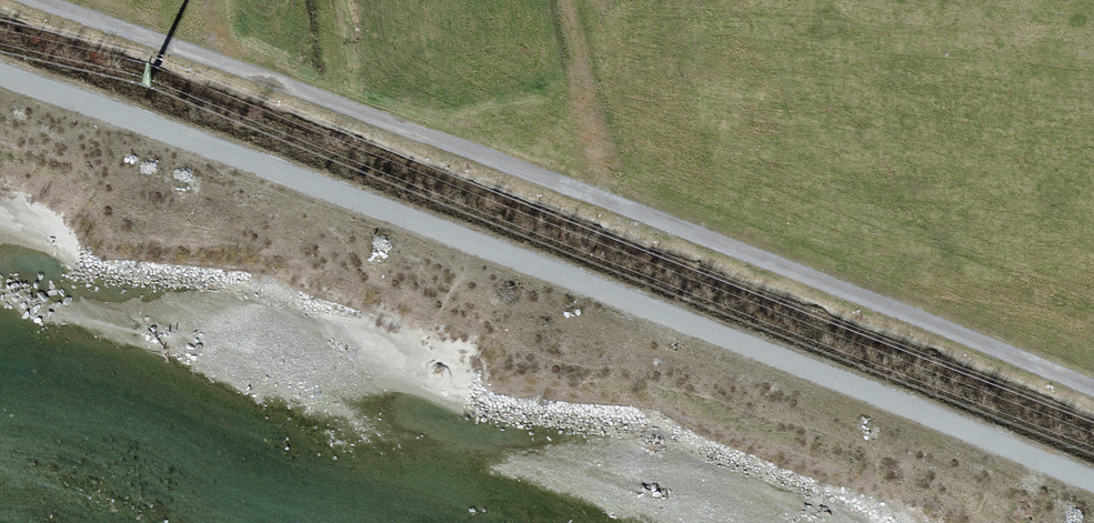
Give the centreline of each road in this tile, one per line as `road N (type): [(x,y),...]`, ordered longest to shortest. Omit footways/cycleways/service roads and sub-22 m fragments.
road 1 (unclassified): [(1093,482),(560,270),(0,72)]
road 2 (track): [(36,0),(554,182),(1093,388)]

